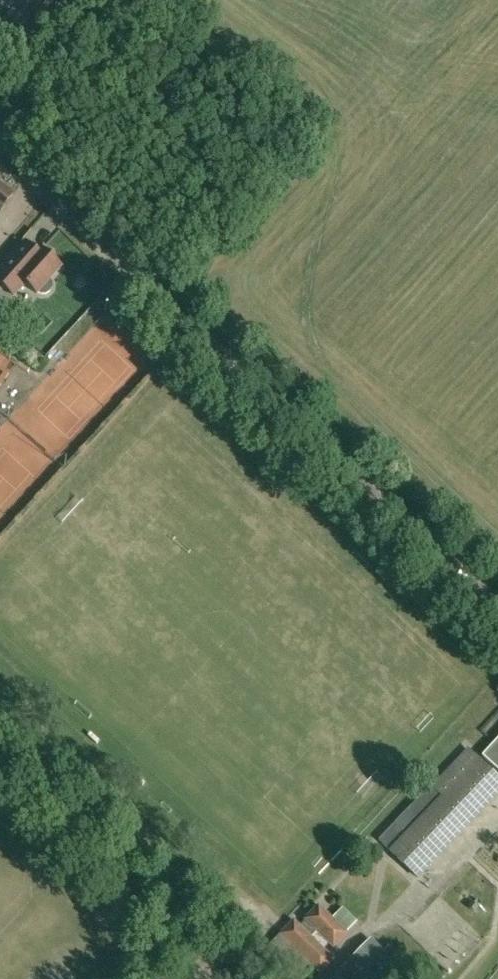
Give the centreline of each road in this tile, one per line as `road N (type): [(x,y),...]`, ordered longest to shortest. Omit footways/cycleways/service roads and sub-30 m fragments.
road 1 (unclassified): [(497,610),(88,232),(0,132)]

